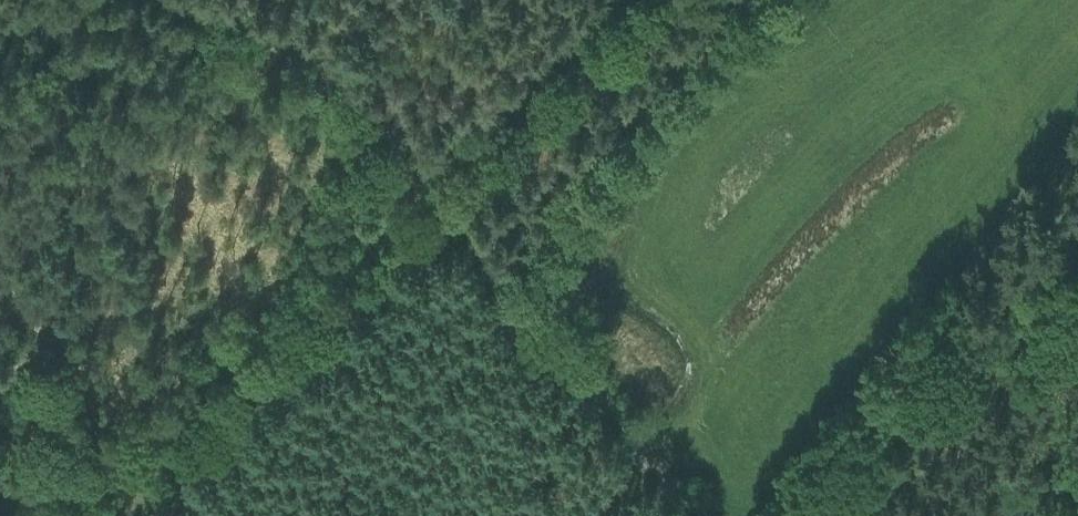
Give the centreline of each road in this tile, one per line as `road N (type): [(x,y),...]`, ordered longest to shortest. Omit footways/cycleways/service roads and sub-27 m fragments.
road 1 (track): [(213,0),(317,49),(635,428),(697,515)]

